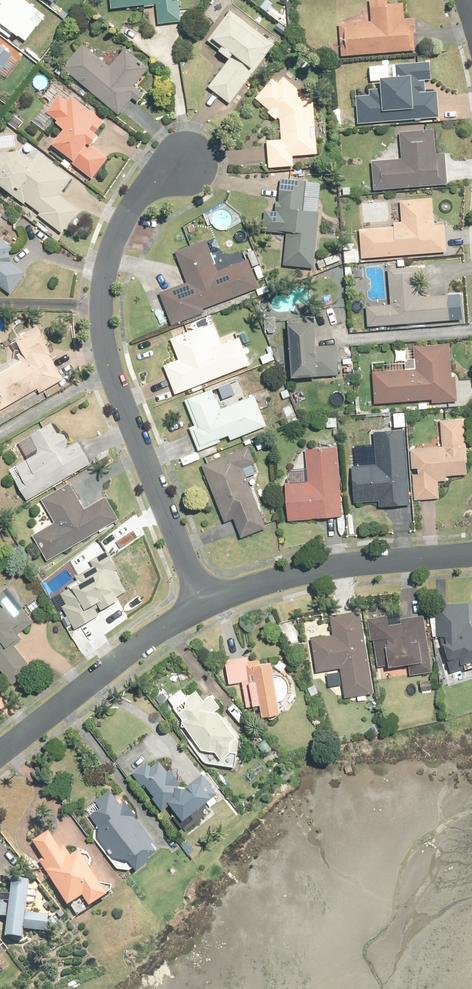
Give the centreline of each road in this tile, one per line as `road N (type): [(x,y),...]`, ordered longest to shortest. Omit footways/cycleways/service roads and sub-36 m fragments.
road 1 (residential): [(189,163),(145,192),(120,231),(101,298),(111,370),(202,604)]
road 2 (residential): [(202,604),(339,567),(471,554)]
road 3 (residential): [(0,754),(202,604)]

